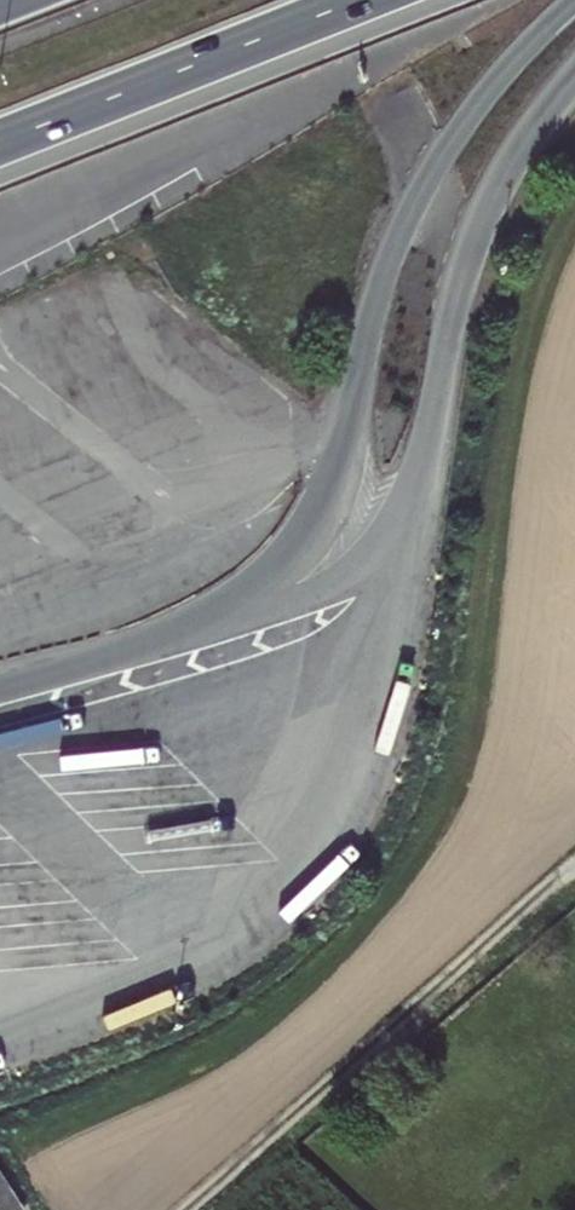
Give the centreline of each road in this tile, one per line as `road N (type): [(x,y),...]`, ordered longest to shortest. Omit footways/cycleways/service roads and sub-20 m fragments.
road 1 (motorway): [(348,410),(364,313),(403,210),(471,110),(535,31),(574,0)]
road 2 (motorway): [(431,440),(449,320),(475,239),(517,150),(574,73)]
road 3 (motorway): [(0,141),(356,0)]

